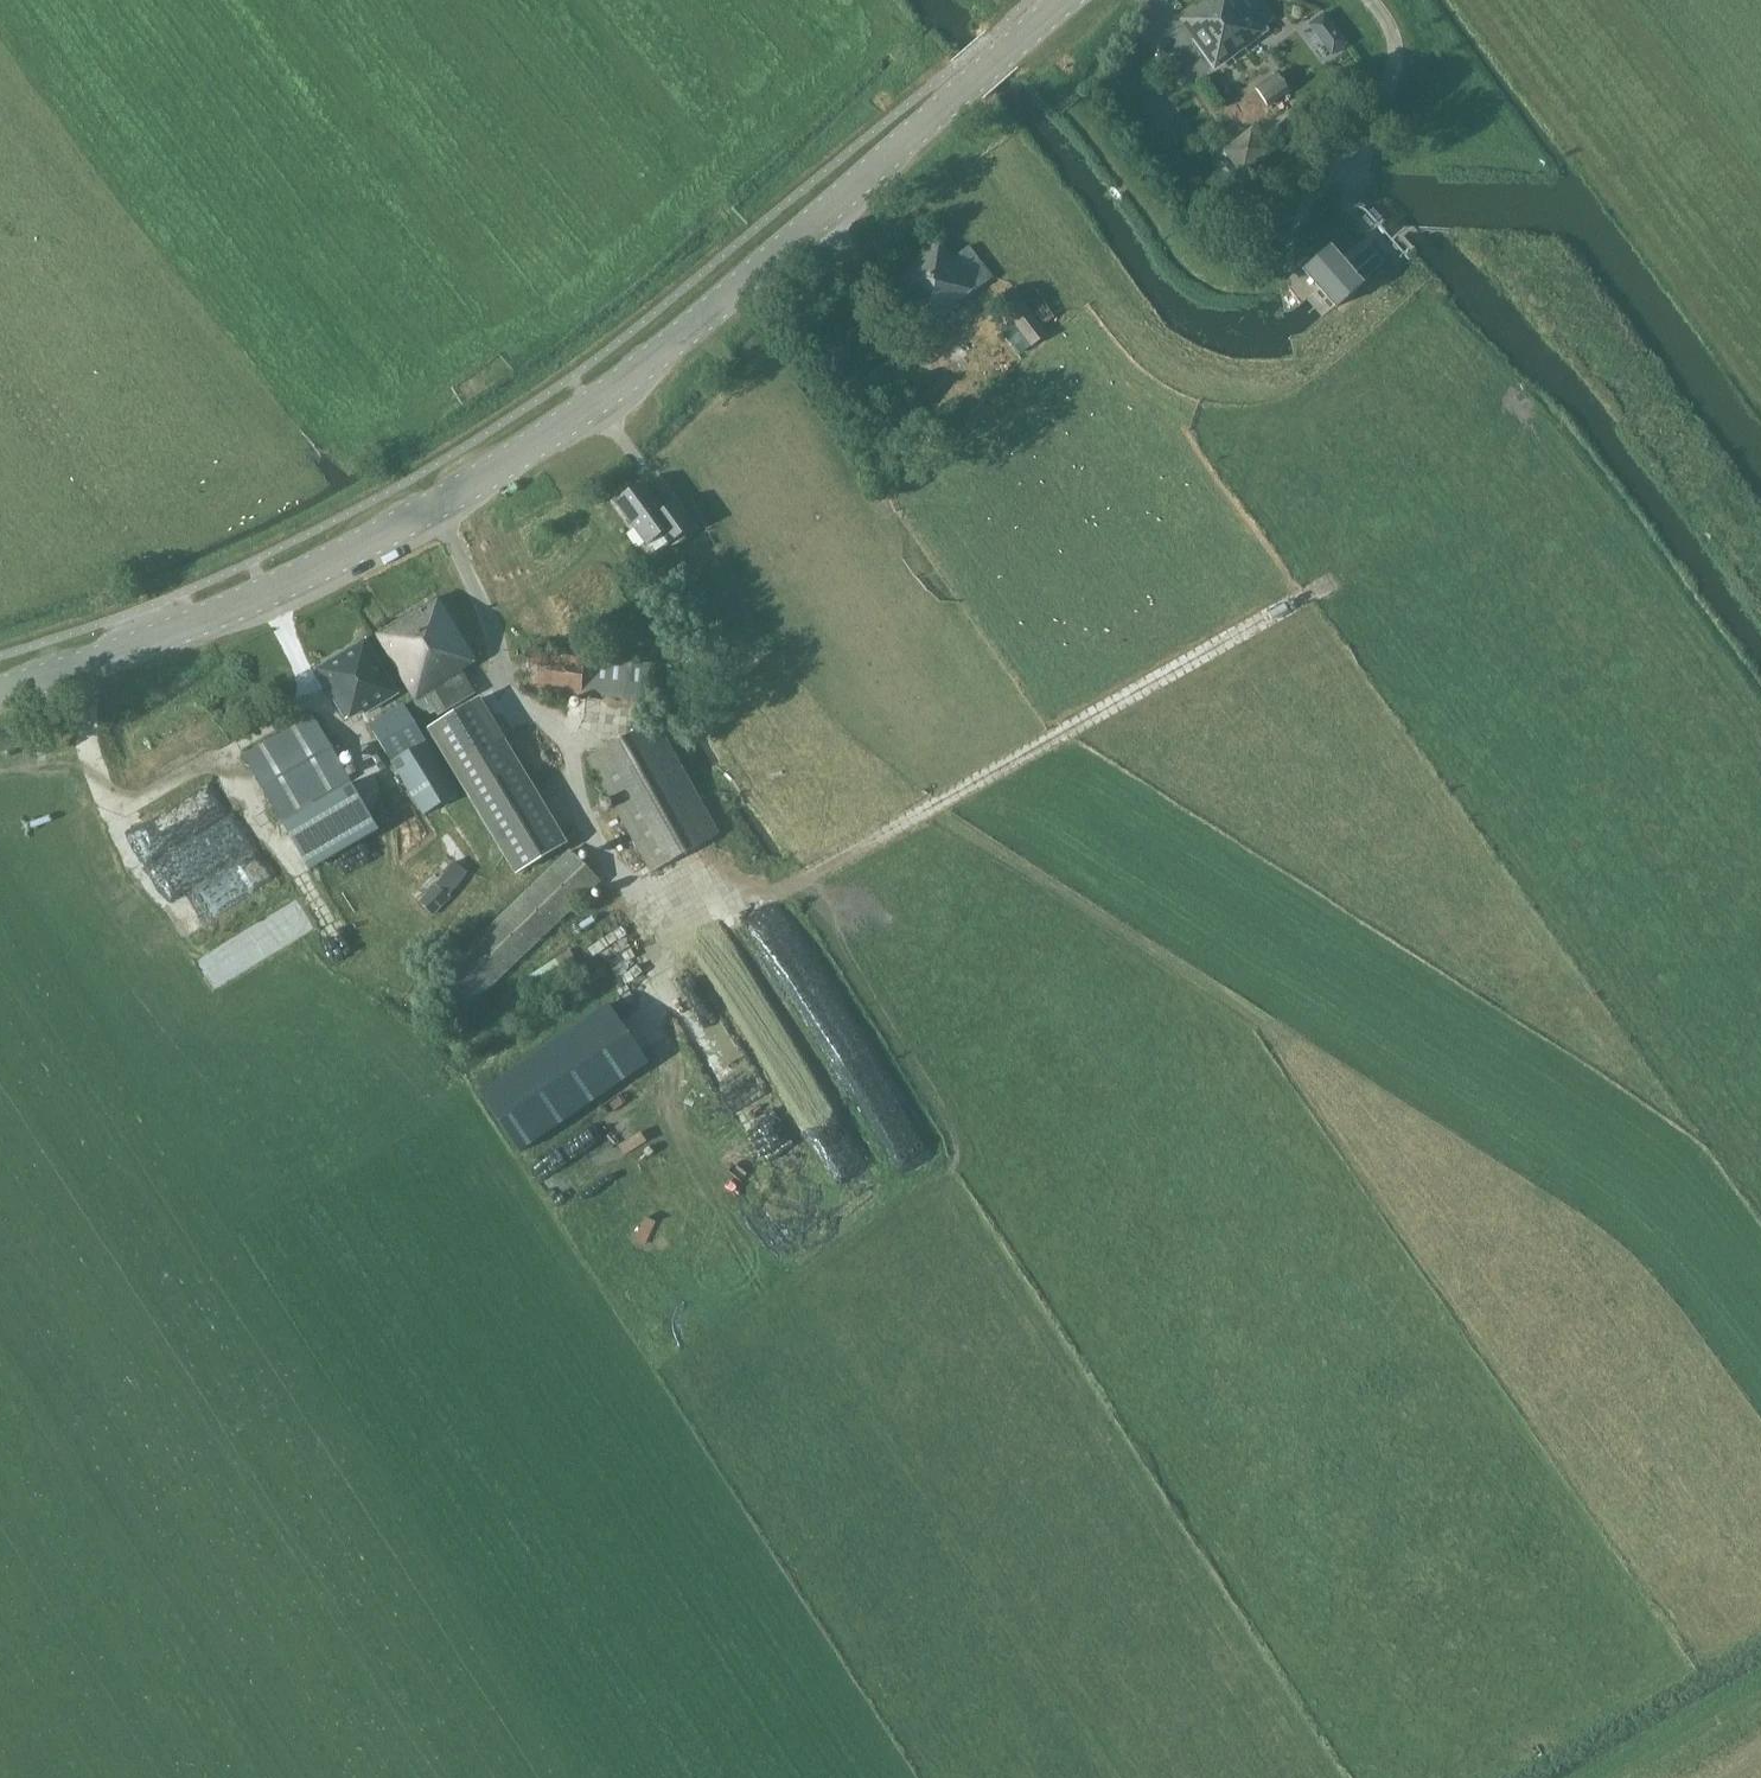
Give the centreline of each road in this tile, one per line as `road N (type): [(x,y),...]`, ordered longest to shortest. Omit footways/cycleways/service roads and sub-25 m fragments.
road 1 (tertiary): [(0,685),(223,615),(370,547),(484,478),(598,403),(704,317),(1066,0)]
road 2 (track): [(84,663),(93,757),(141,863)]

